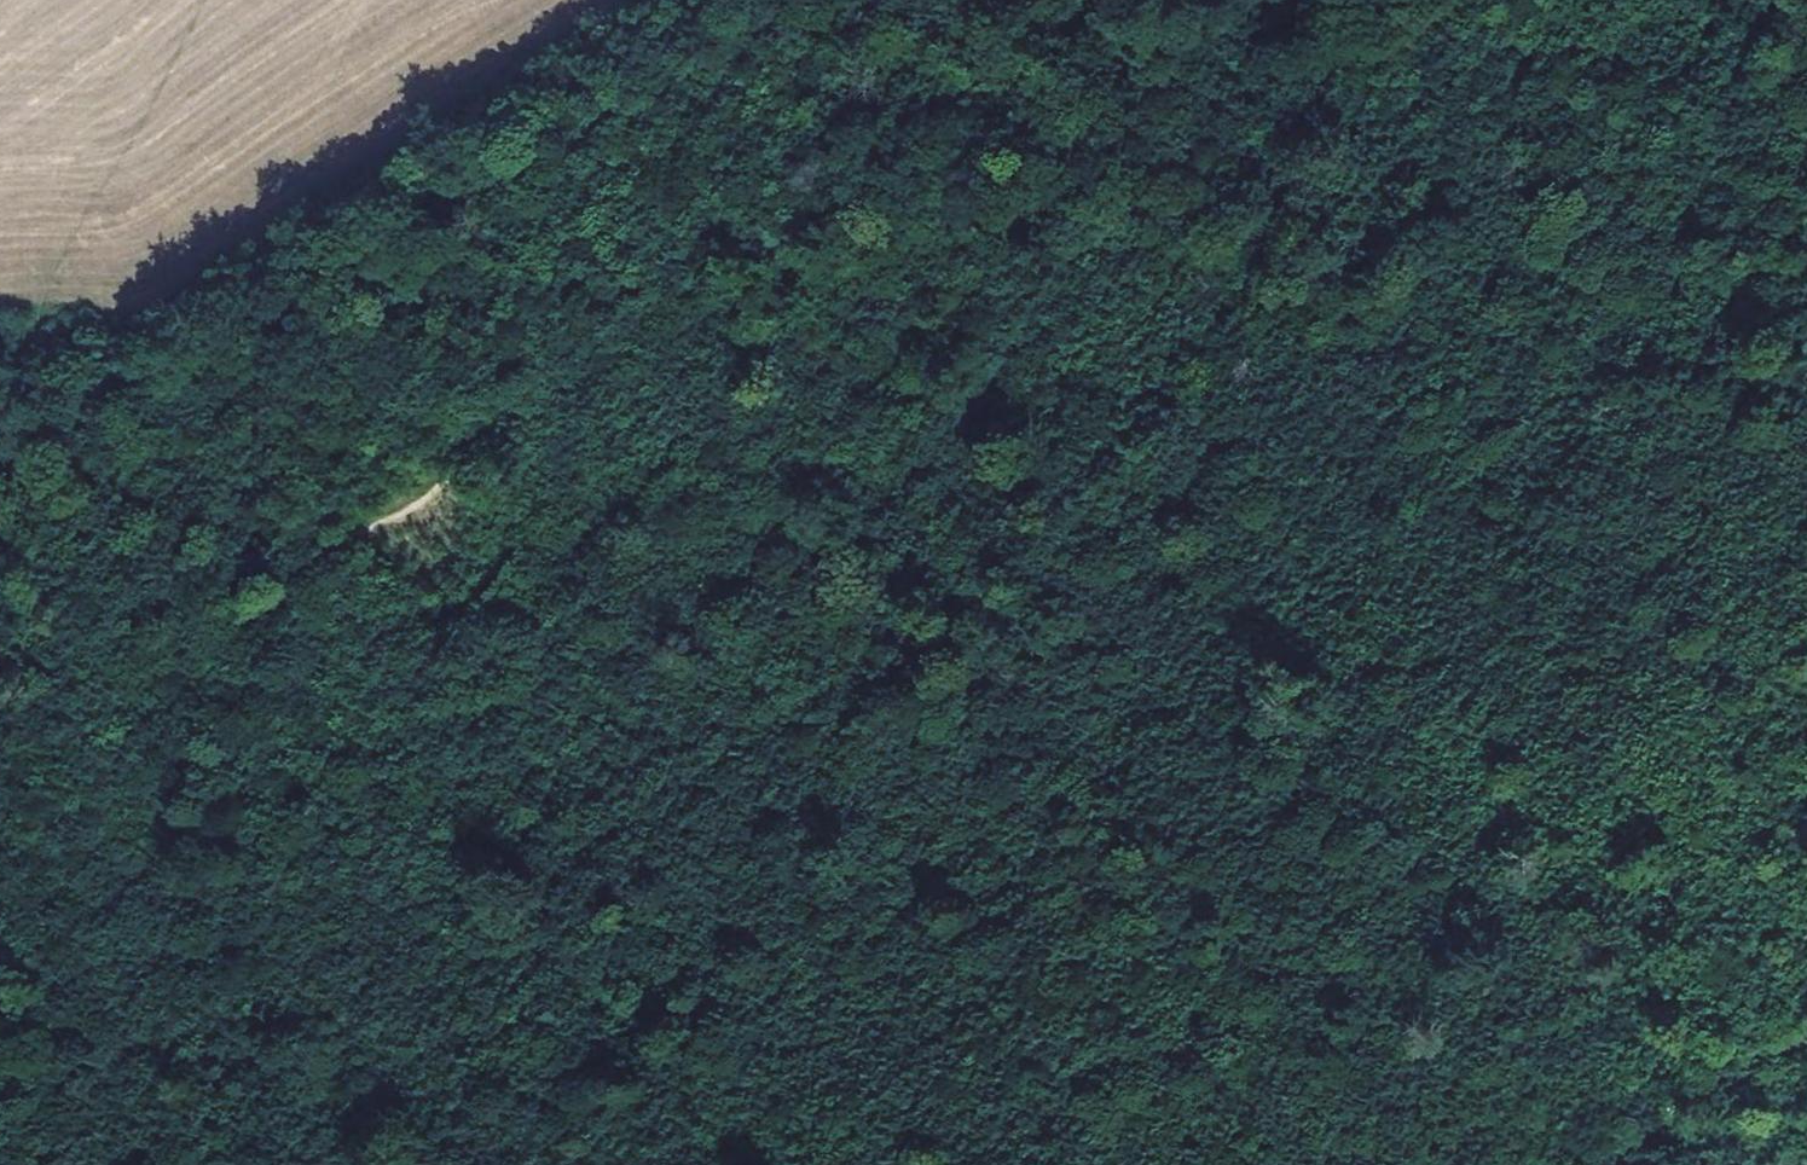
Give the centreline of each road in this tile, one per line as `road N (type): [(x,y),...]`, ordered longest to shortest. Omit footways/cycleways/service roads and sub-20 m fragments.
road 1 (track): [(1624,1164),(1659,1115),(1806,1046)]

